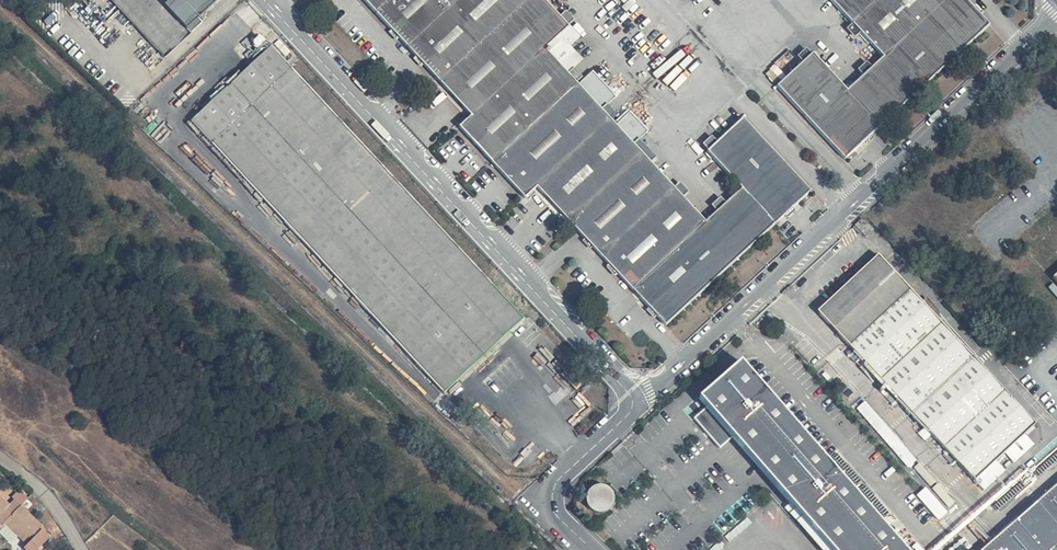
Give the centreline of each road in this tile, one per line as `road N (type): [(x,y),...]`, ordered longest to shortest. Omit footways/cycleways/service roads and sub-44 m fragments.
road 1 (unclassified): [(1056,18),(642,402)]
road 2 (unclassified): [(265,0),(642,402)]
road 3 (unclassified): [(642,402),(554,485),(546,511)]
road 4 (residential): [(84,549),(48,494),(0,456)]

